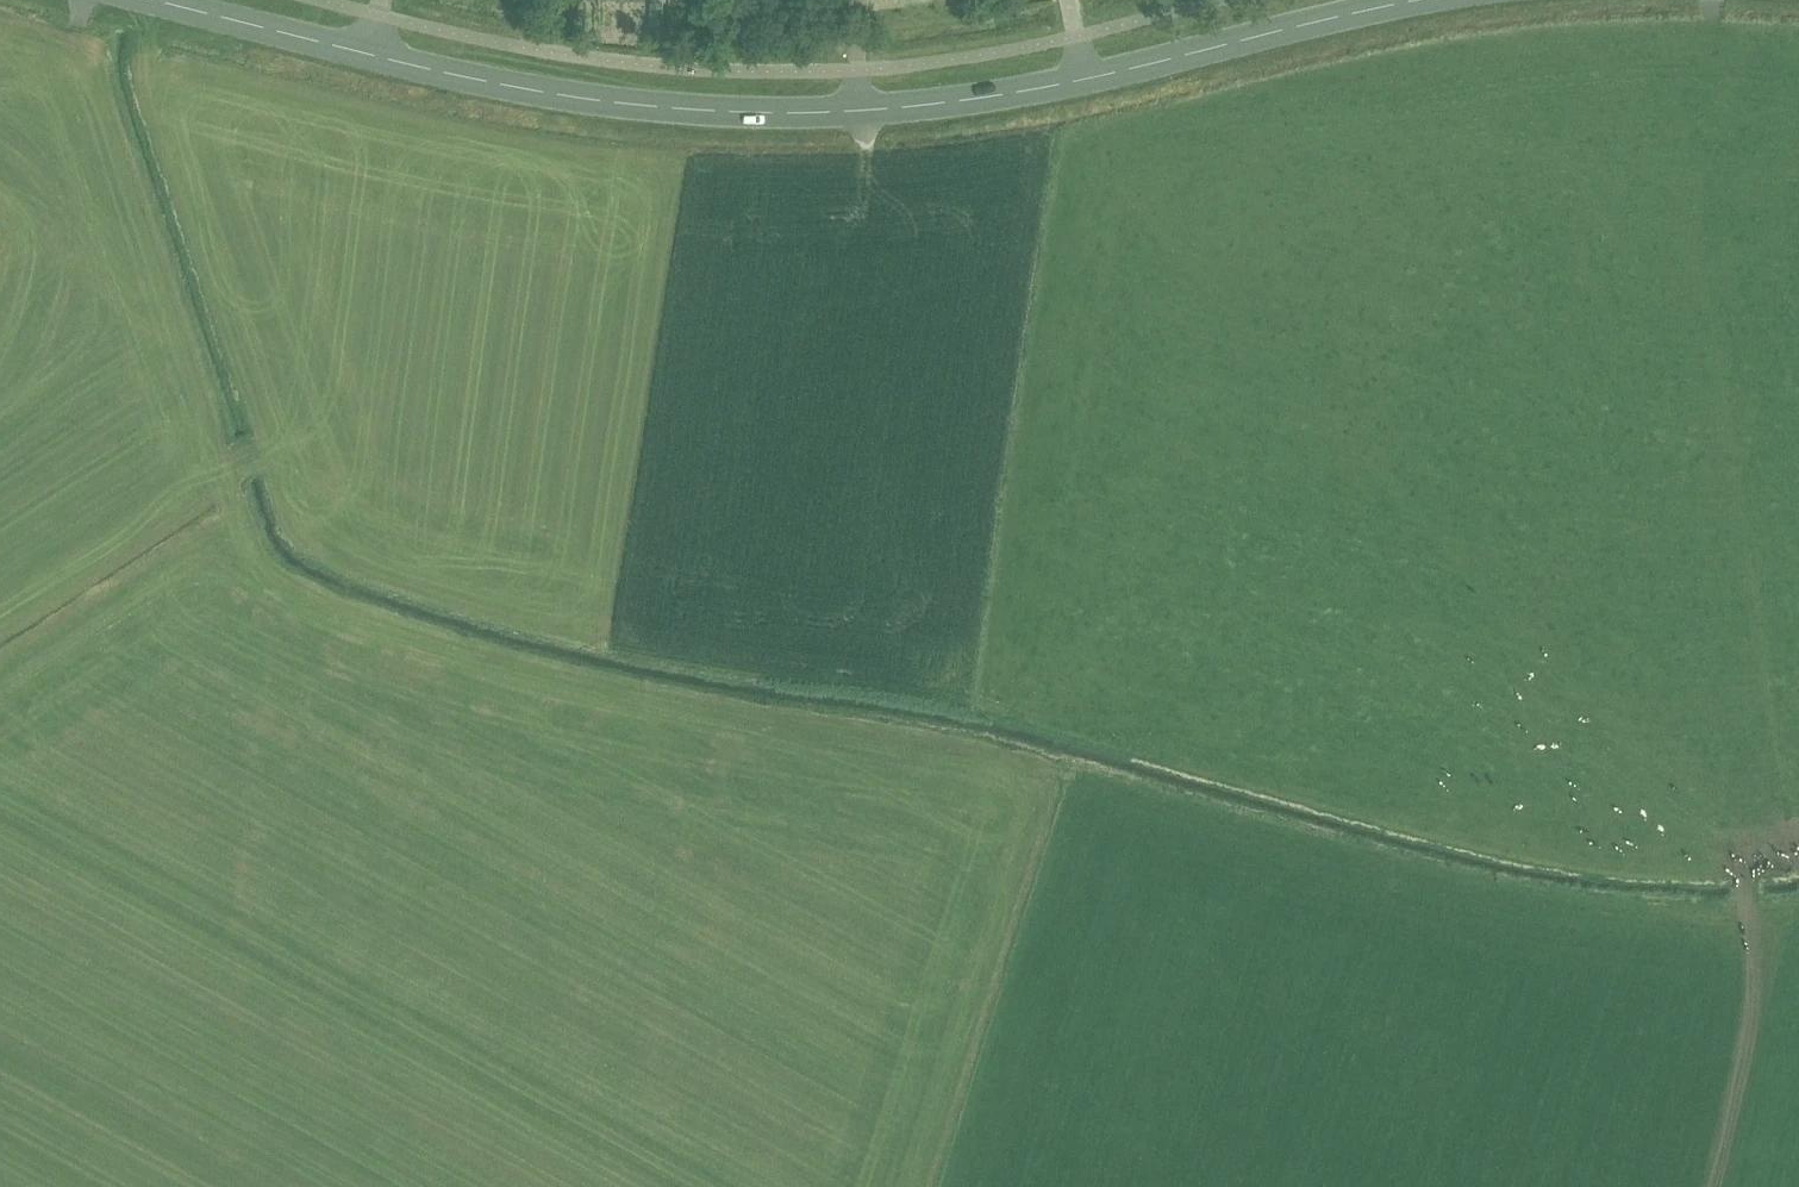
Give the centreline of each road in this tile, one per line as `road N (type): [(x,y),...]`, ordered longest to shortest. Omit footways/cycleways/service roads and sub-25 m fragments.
road 1 (secondary): [(1441,0),(973,101),(728,114),(478,77),(159,0)]

